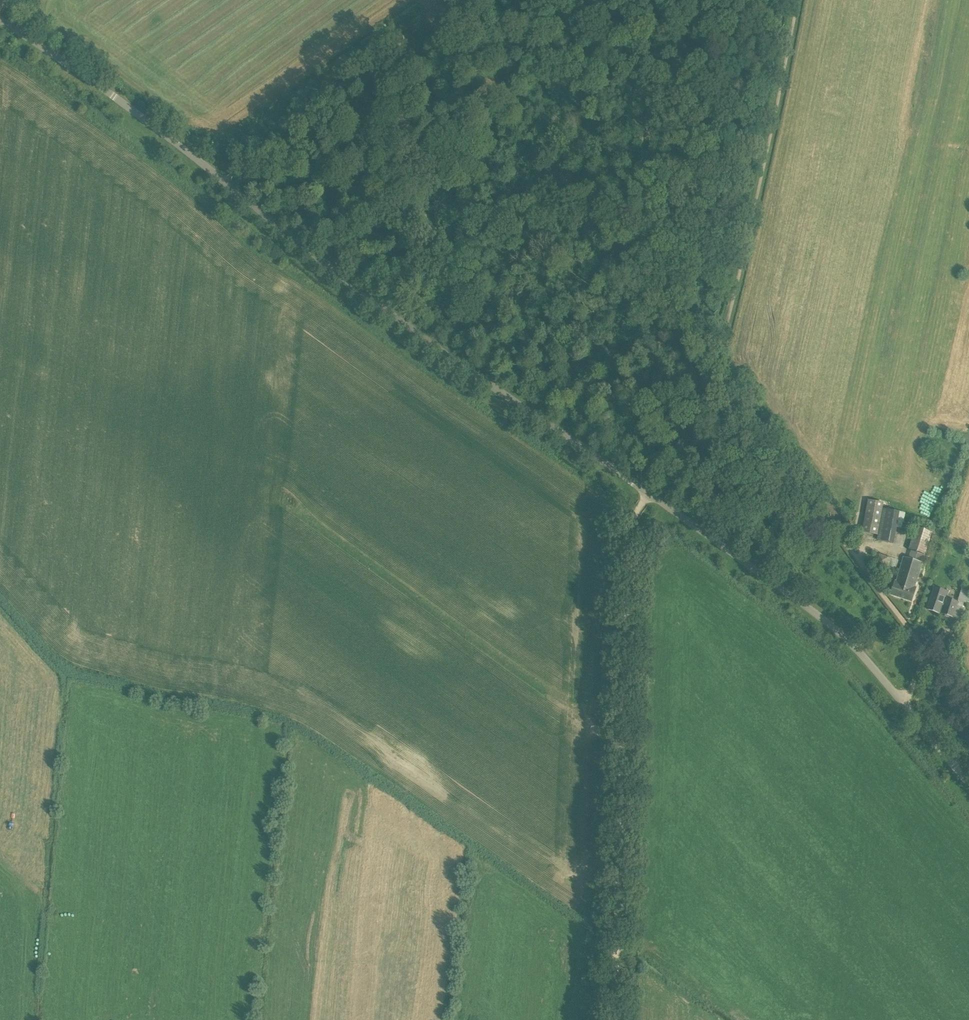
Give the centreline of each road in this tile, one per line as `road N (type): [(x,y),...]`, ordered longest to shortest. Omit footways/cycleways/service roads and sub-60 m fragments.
road 1 (unclassified): [(968,784),(876,671),(801,602),(438,349),(113,96),(0,21)]
road 2 (track): [(647,492),(628,526),(614,1019)]

